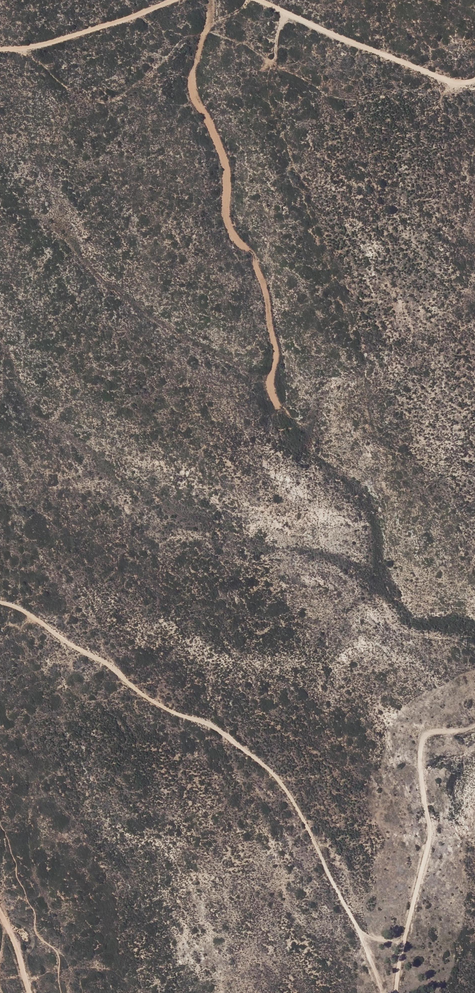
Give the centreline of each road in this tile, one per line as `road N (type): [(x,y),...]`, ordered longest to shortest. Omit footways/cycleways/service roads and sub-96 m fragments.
road 1 (track): [(0,604),(112,663),(179,716),(214,723),(283,781),(367,940),(385,992)]
road 2 (track): [(402,992),(432,850),(429,738),(474,728)]
road 3 (track): [(261,0),(426,71),(474,78)]
road 4 (track): [(0,48),(72,35),(173,0)]

